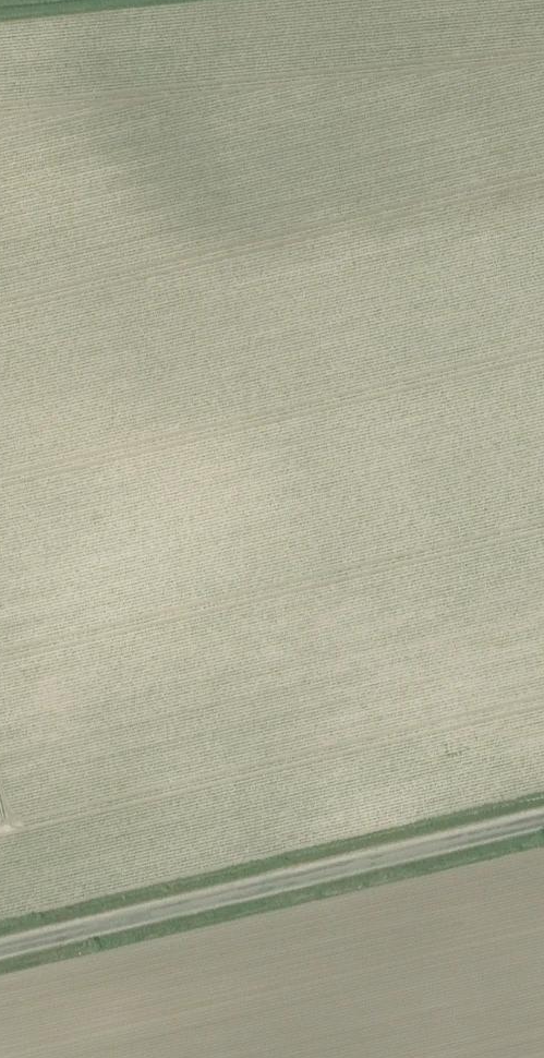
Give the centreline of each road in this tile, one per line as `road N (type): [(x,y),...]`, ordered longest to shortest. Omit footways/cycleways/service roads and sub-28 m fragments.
road 1 (unclassified): [(0,950),(543,819)]

